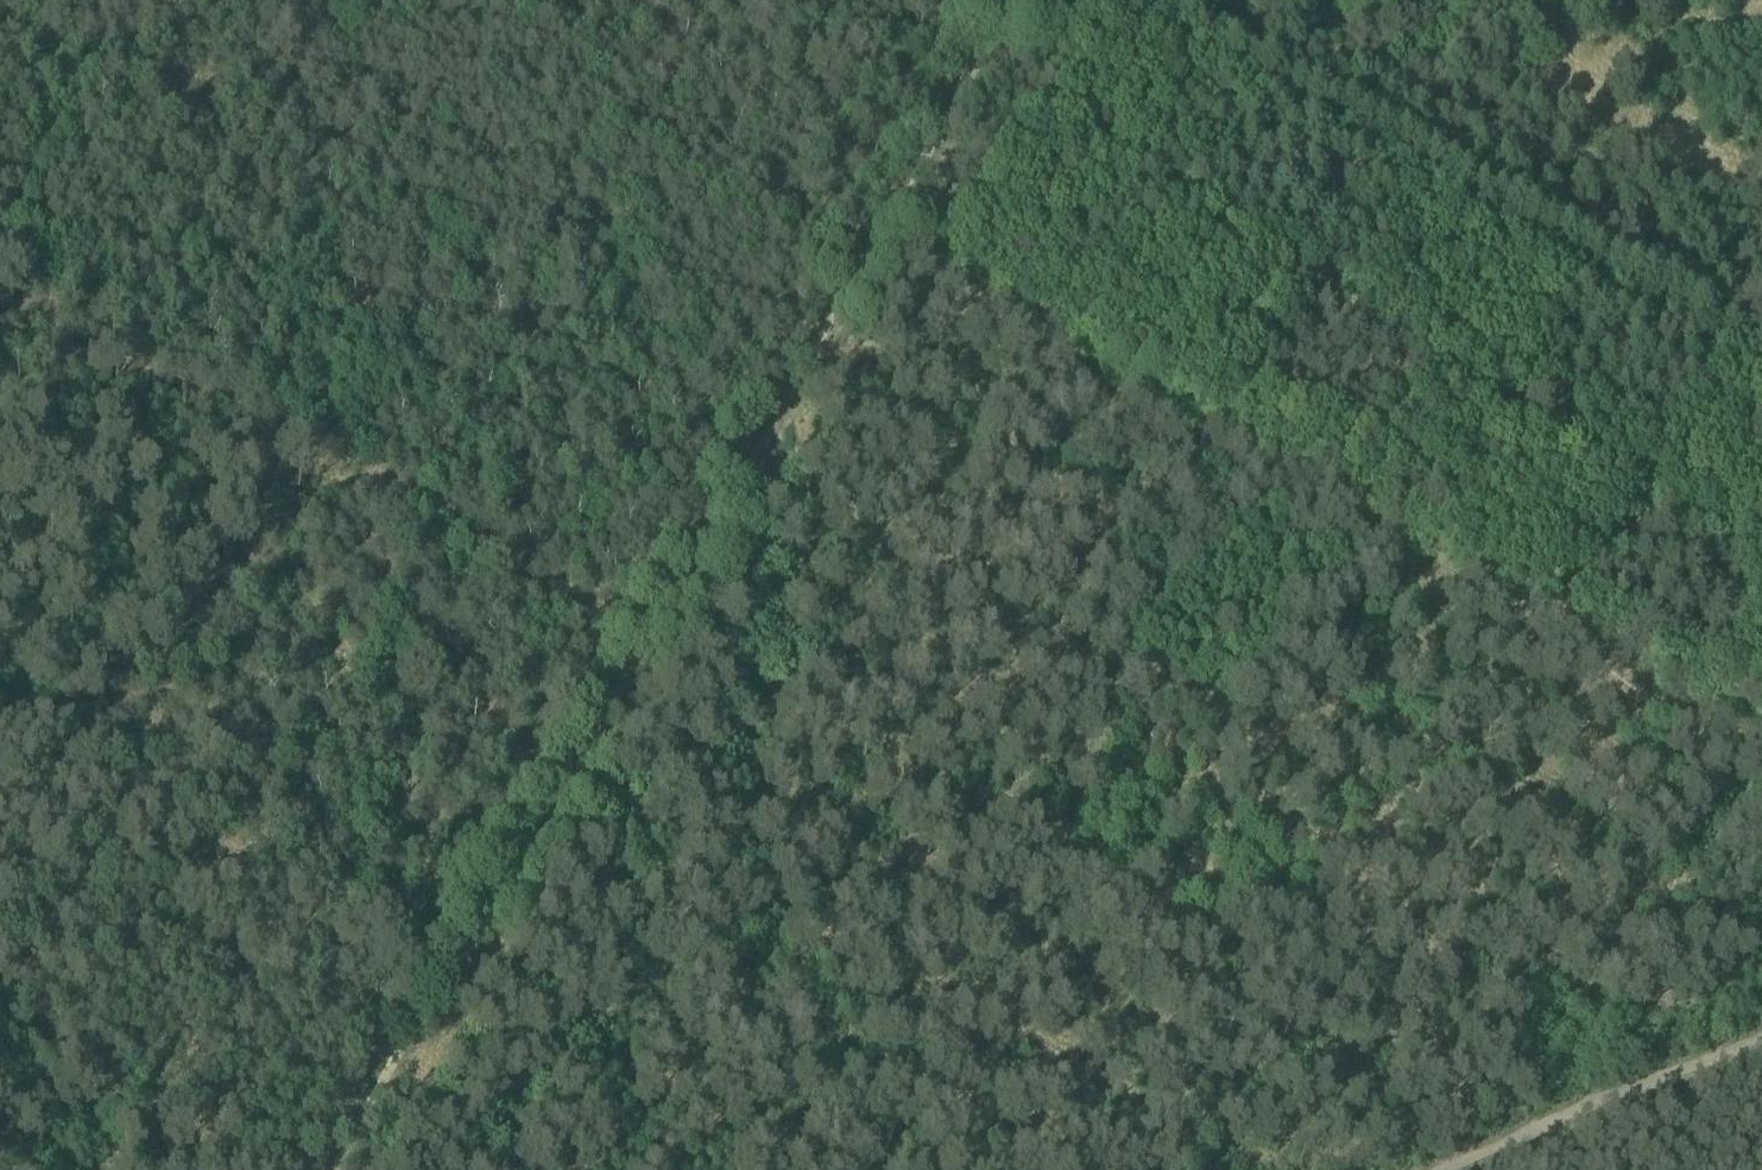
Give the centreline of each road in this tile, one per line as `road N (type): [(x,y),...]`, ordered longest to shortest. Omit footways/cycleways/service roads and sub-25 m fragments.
road 1 (track): [(1018,0),(347,1169)]
road 2 (track): [(1133,0),(1761,349)]
road 3 (track): [(212,1169),(0,1055)]
road 4 (track): [(1761,1096),(1577,1169)]

